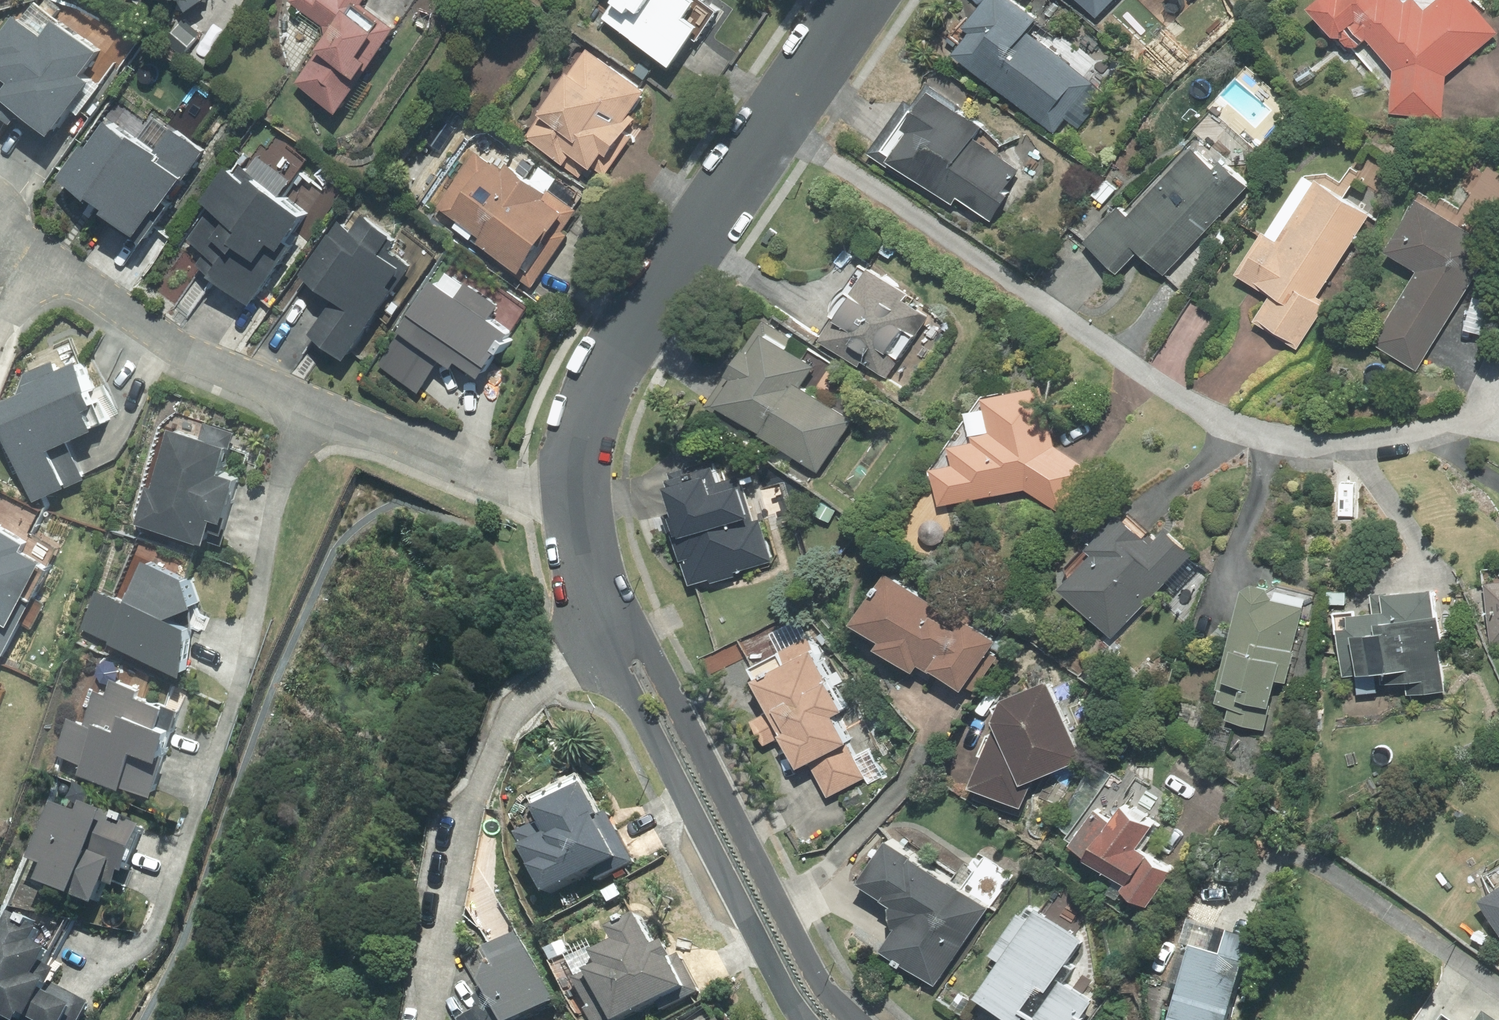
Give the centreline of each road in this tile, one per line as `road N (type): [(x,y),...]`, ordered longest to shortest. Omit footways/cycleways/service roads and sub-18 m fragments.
road 1 (residential): [(575,493),(522,493),(193,352),(95,289),(0,243)]
road 2 (residential): [(575,493),(581,425),(610,361),(860,0)]
road 3 (residential): [(623,645),(653,662),(814,976),(850,1019)]
road 4 (residential): [(804,1019),(622,681),(623,645)]

